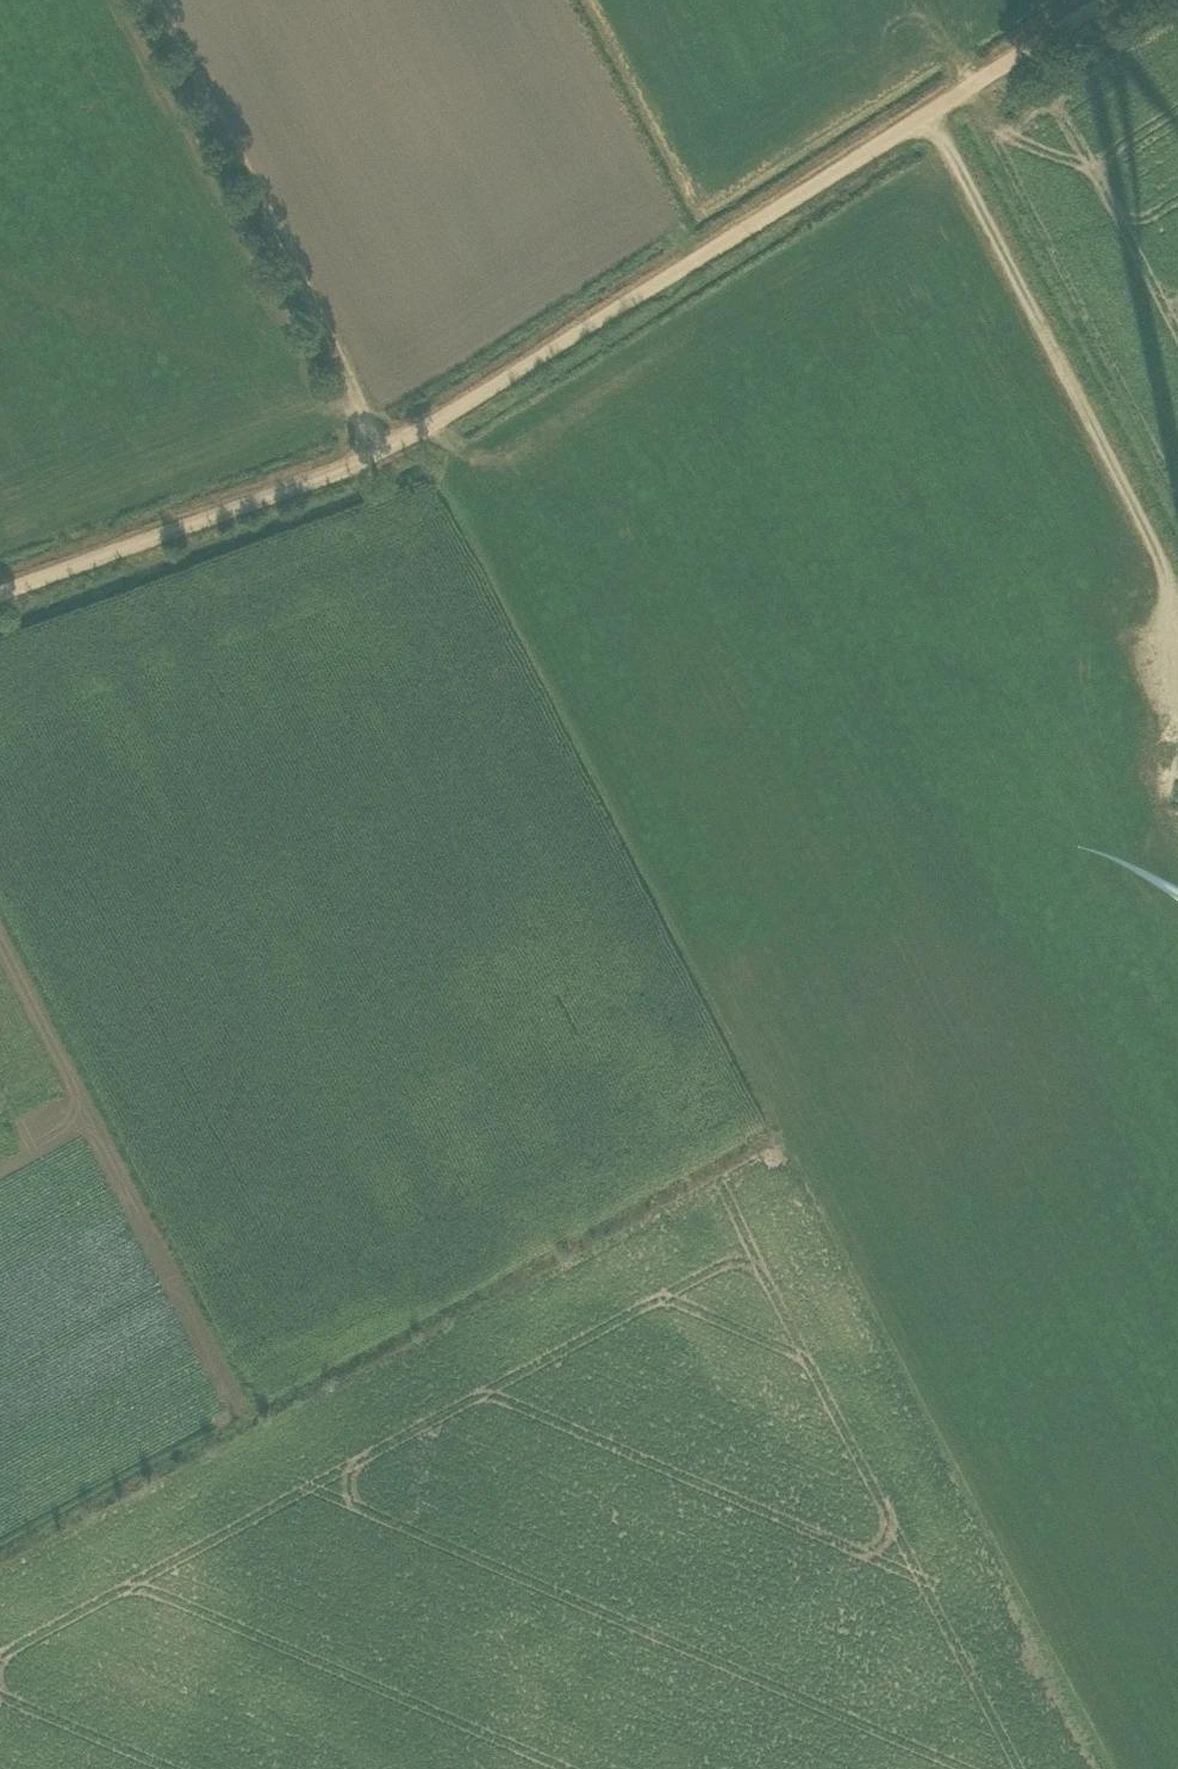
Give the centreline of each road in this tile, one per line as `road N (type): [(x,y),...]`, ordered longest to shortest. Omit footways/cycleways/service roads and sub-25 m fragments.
road 1 (track): [(0,605),(393,454),(1125,0)]
road 2 (track): [(393,454),(360,409),(153,0)]

